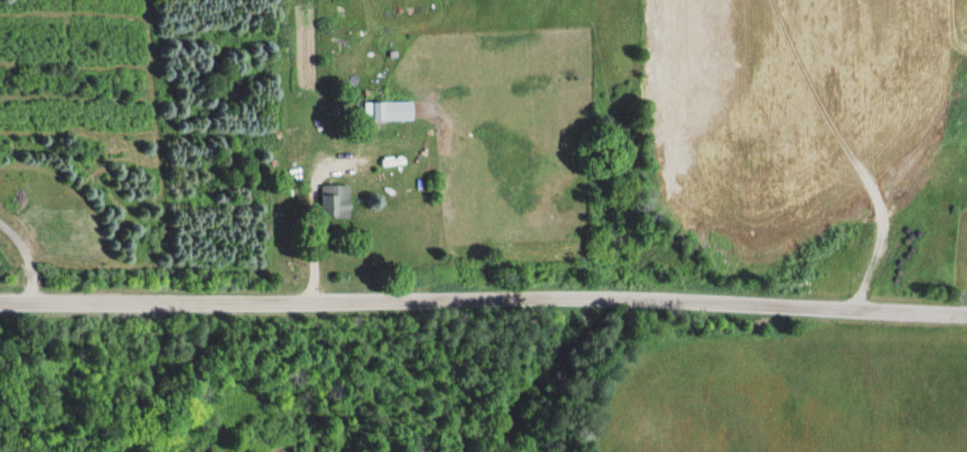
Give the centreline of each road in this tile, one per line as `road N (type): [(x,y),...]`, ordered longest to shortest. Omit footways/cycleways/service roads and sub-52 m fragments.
road 1 (residential): [(966,314),(0,310)]

